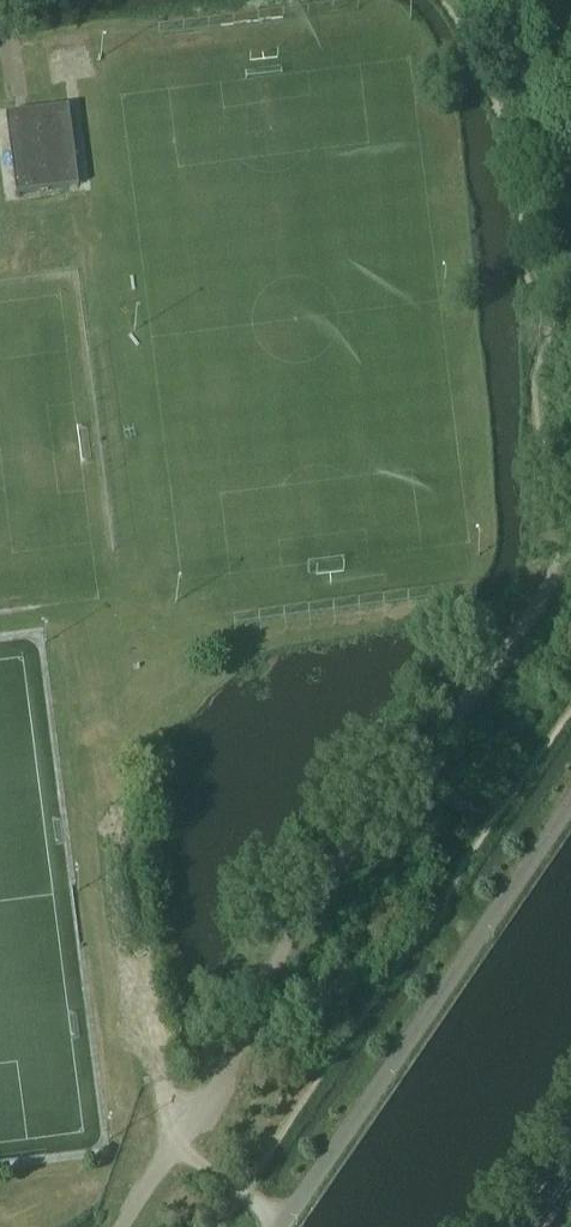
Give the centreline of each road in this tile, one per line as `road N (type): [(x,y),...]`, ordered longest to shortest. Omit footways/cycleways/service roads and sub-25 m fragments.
road 1 (unclassified): [(570,792),(270,1226)]

